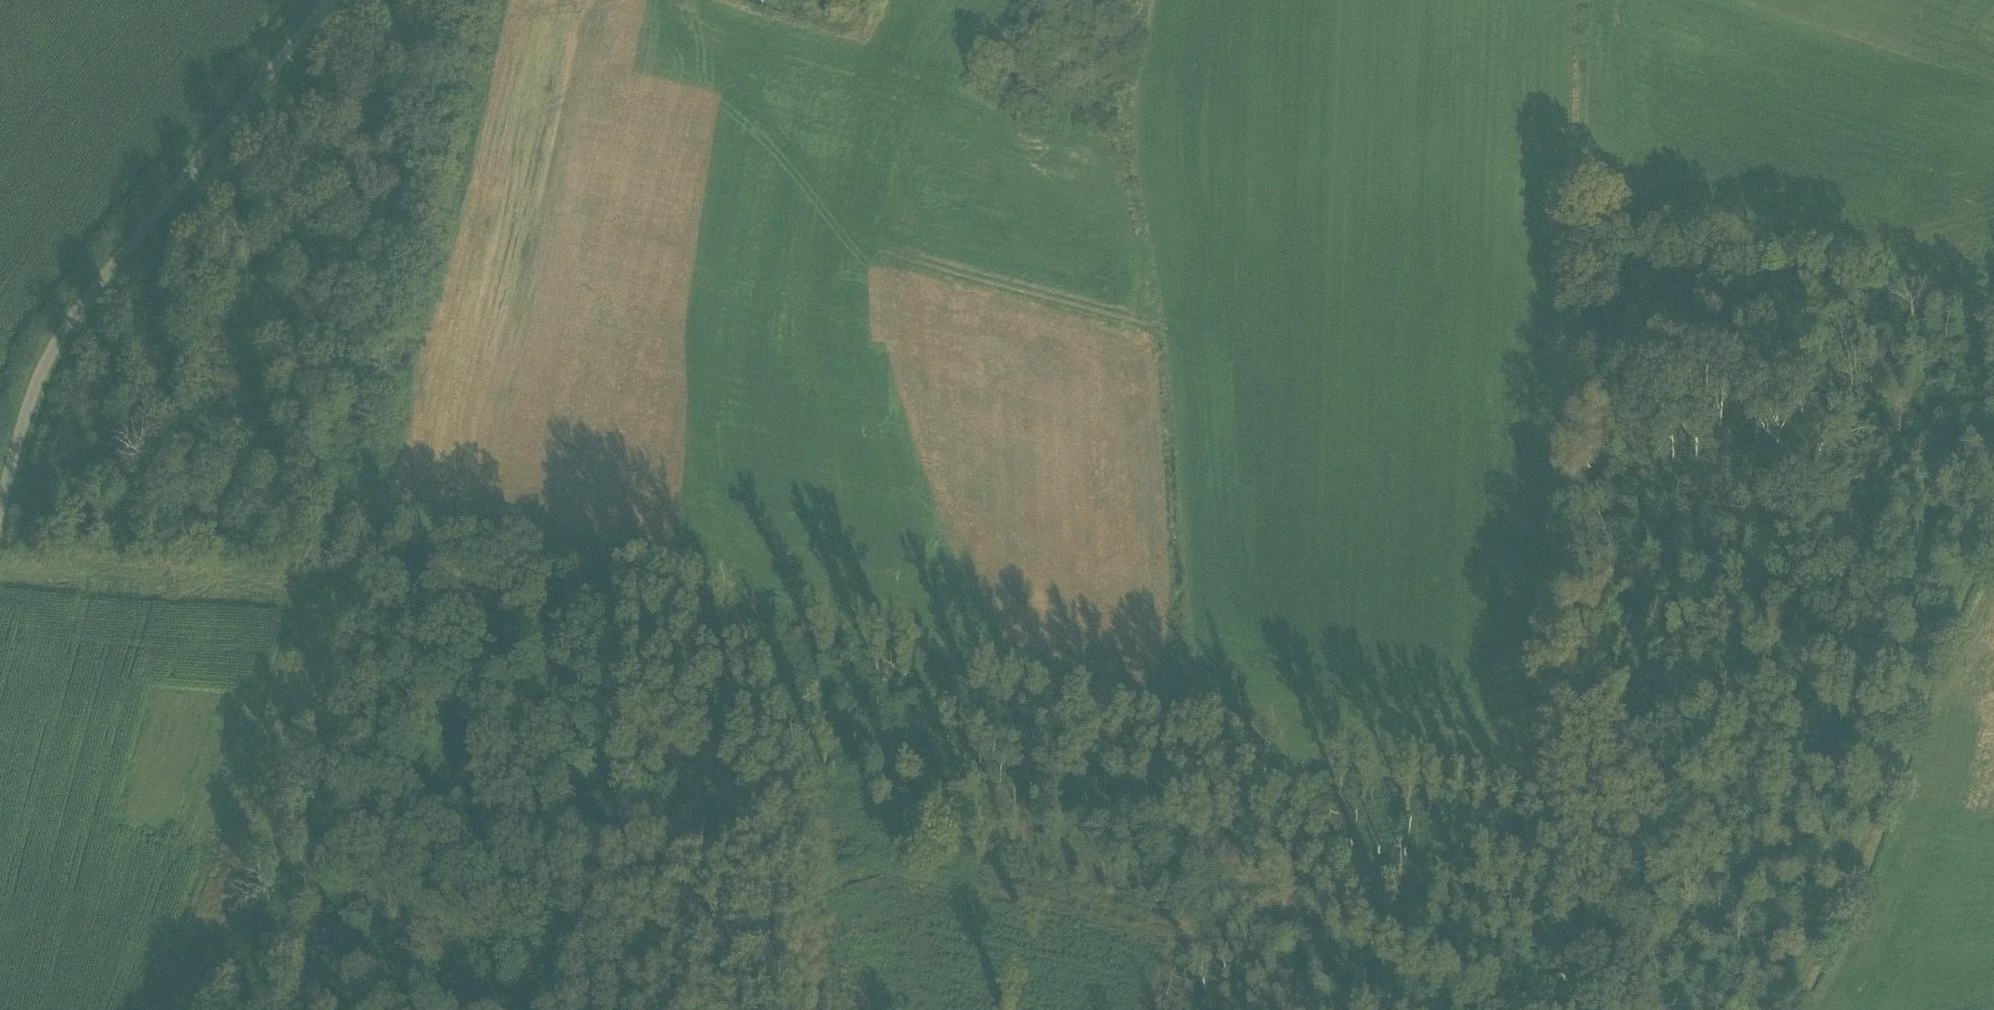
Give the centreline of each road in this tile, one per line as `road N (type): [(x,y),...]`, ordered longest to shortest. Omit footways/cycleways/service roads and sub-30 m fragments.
road 1 (unclassified): [(335,0),(61,351),(0,518)]
road 2 (track): [(1781,1009),(1879,846),(1993,477)]

